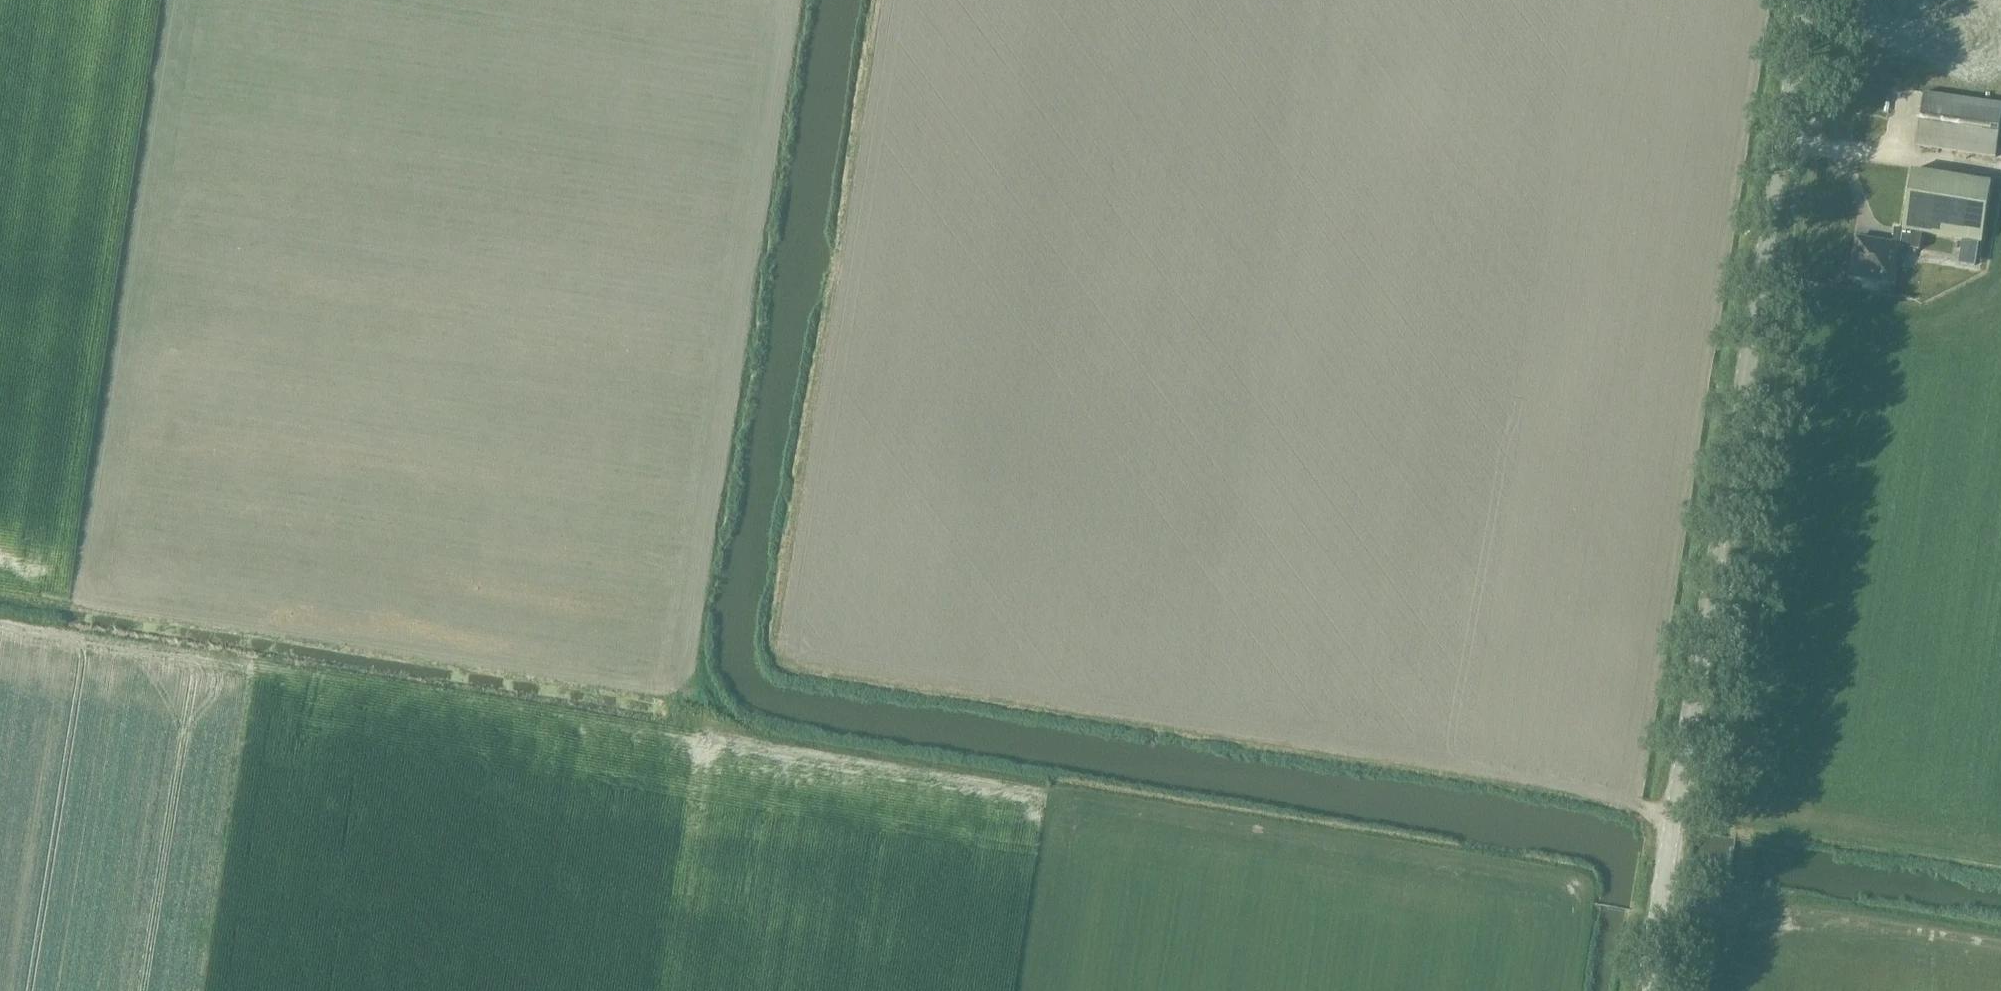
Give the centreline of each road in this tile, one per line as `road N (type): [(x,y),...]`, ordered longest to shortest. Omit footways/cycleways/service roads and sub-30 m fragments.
road 1 (unclassified): [(1650,990),(1805,0)]

